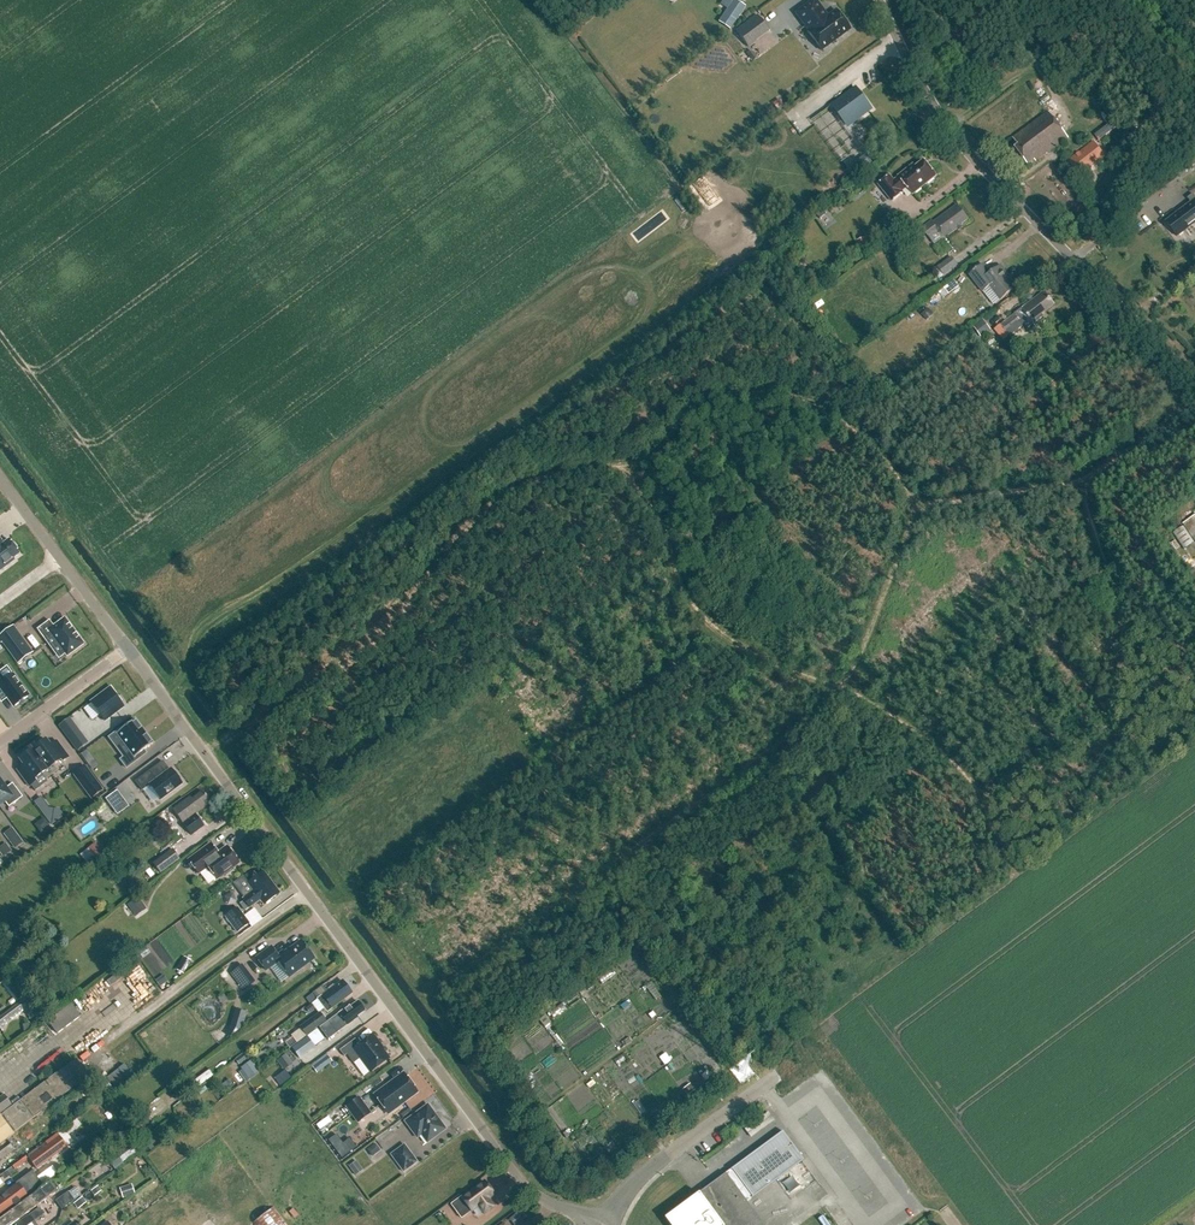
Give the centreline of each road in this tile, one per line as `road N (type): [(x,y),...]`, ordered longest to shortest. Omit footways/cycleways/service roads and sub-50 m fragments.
road 1 (unclassified): [(604,1219),(528,1190),(129,651)]
road 2 (unclassified): [(1194,382),(970,156),(912,72),(878,0)]
road 3 (residential): [(604,1219),(652,1165),(776,1075)]
road 4 (unclassified): [(129,651),(0,477)]
road 5 (residential): [(129,651),(0,744)]

